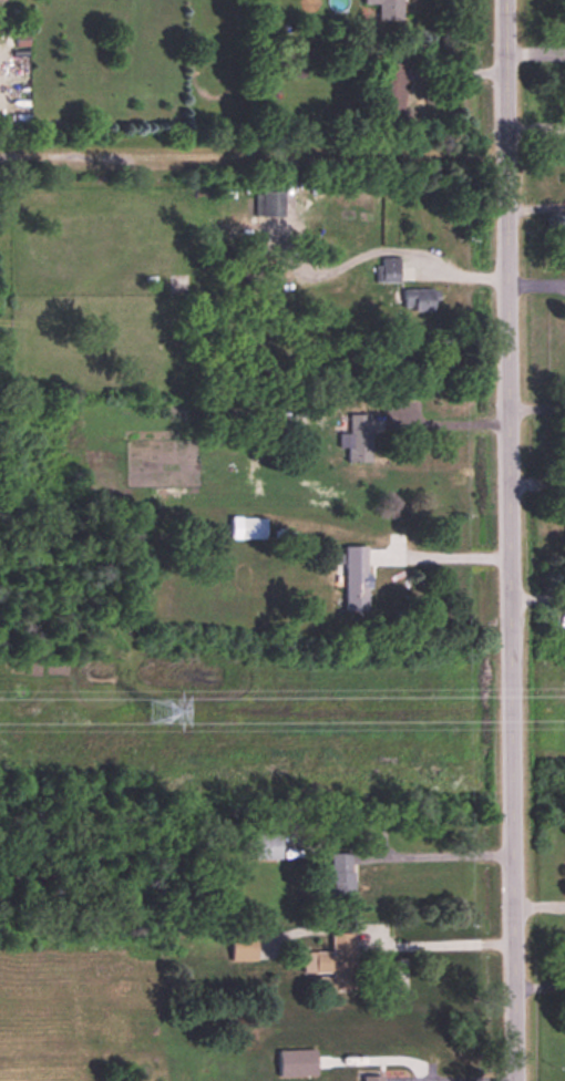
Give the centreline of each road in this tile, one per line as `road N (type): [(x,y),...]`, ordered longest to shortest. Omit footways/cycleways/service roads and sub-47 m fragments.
road 1 (residential): [(516,1080),(506,0)]
road 2 (residential): [(507,154),(0,159)]

